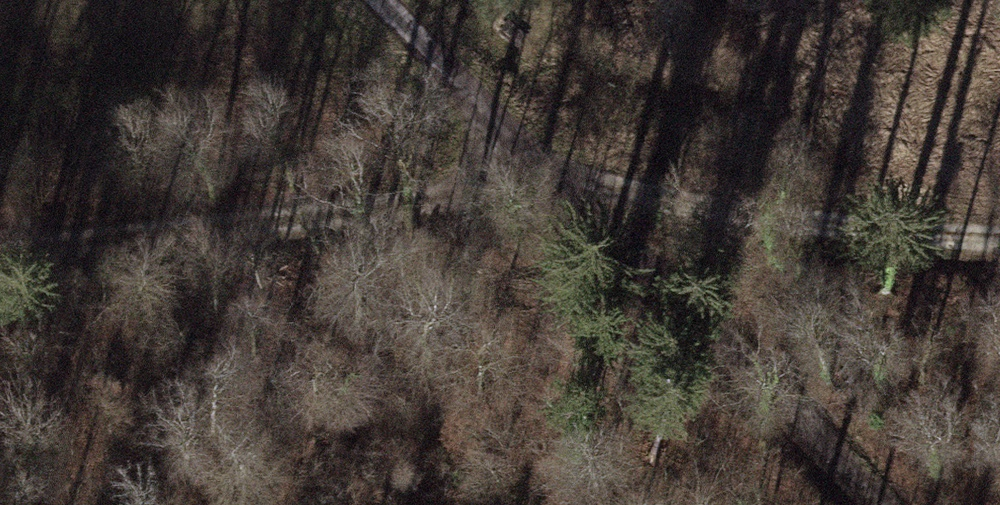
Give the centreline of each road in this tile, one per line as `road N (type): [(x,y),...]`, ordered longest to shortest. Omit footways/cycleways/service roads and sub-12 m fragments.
road 1 (track): [(0,261),(560,192)]
road 2 (track): [(999,233),(560,192)]
road 3 (track): [(560,192),(871,504)]
road 4 (track): [(560,192),(465,66),(392,0)]

